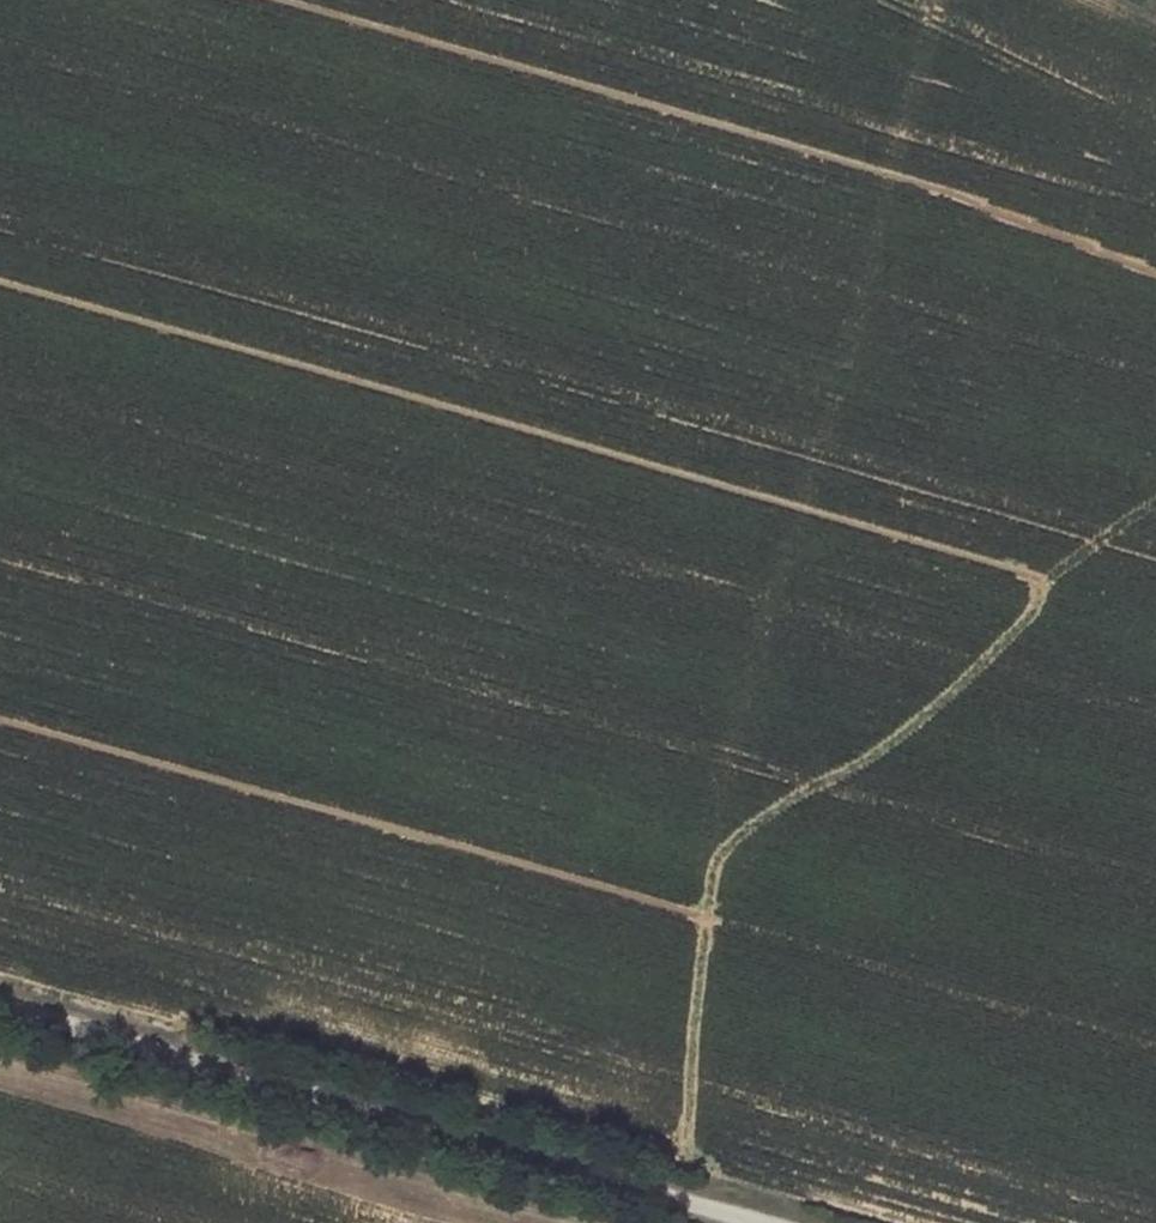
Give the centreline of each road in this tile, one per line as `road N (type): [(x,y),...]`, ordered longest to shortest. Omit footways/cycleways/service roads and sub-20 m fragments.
road 1 (track): [(763,1222),(0,1005)]

